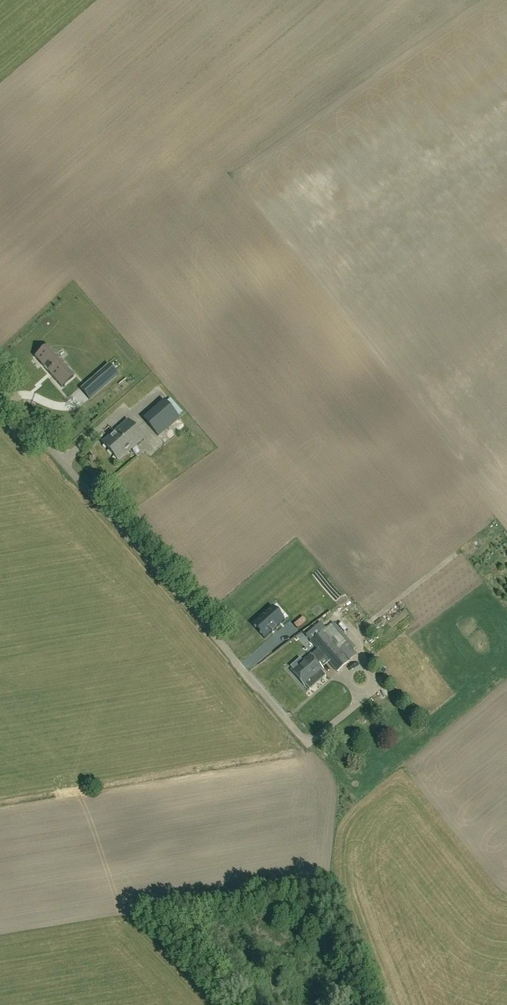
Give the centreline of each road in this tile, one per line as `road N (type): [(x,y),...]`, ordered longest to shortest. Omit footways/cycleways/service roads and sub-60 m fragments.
road 1 (unclassified): [(309,746),(0,391)]

